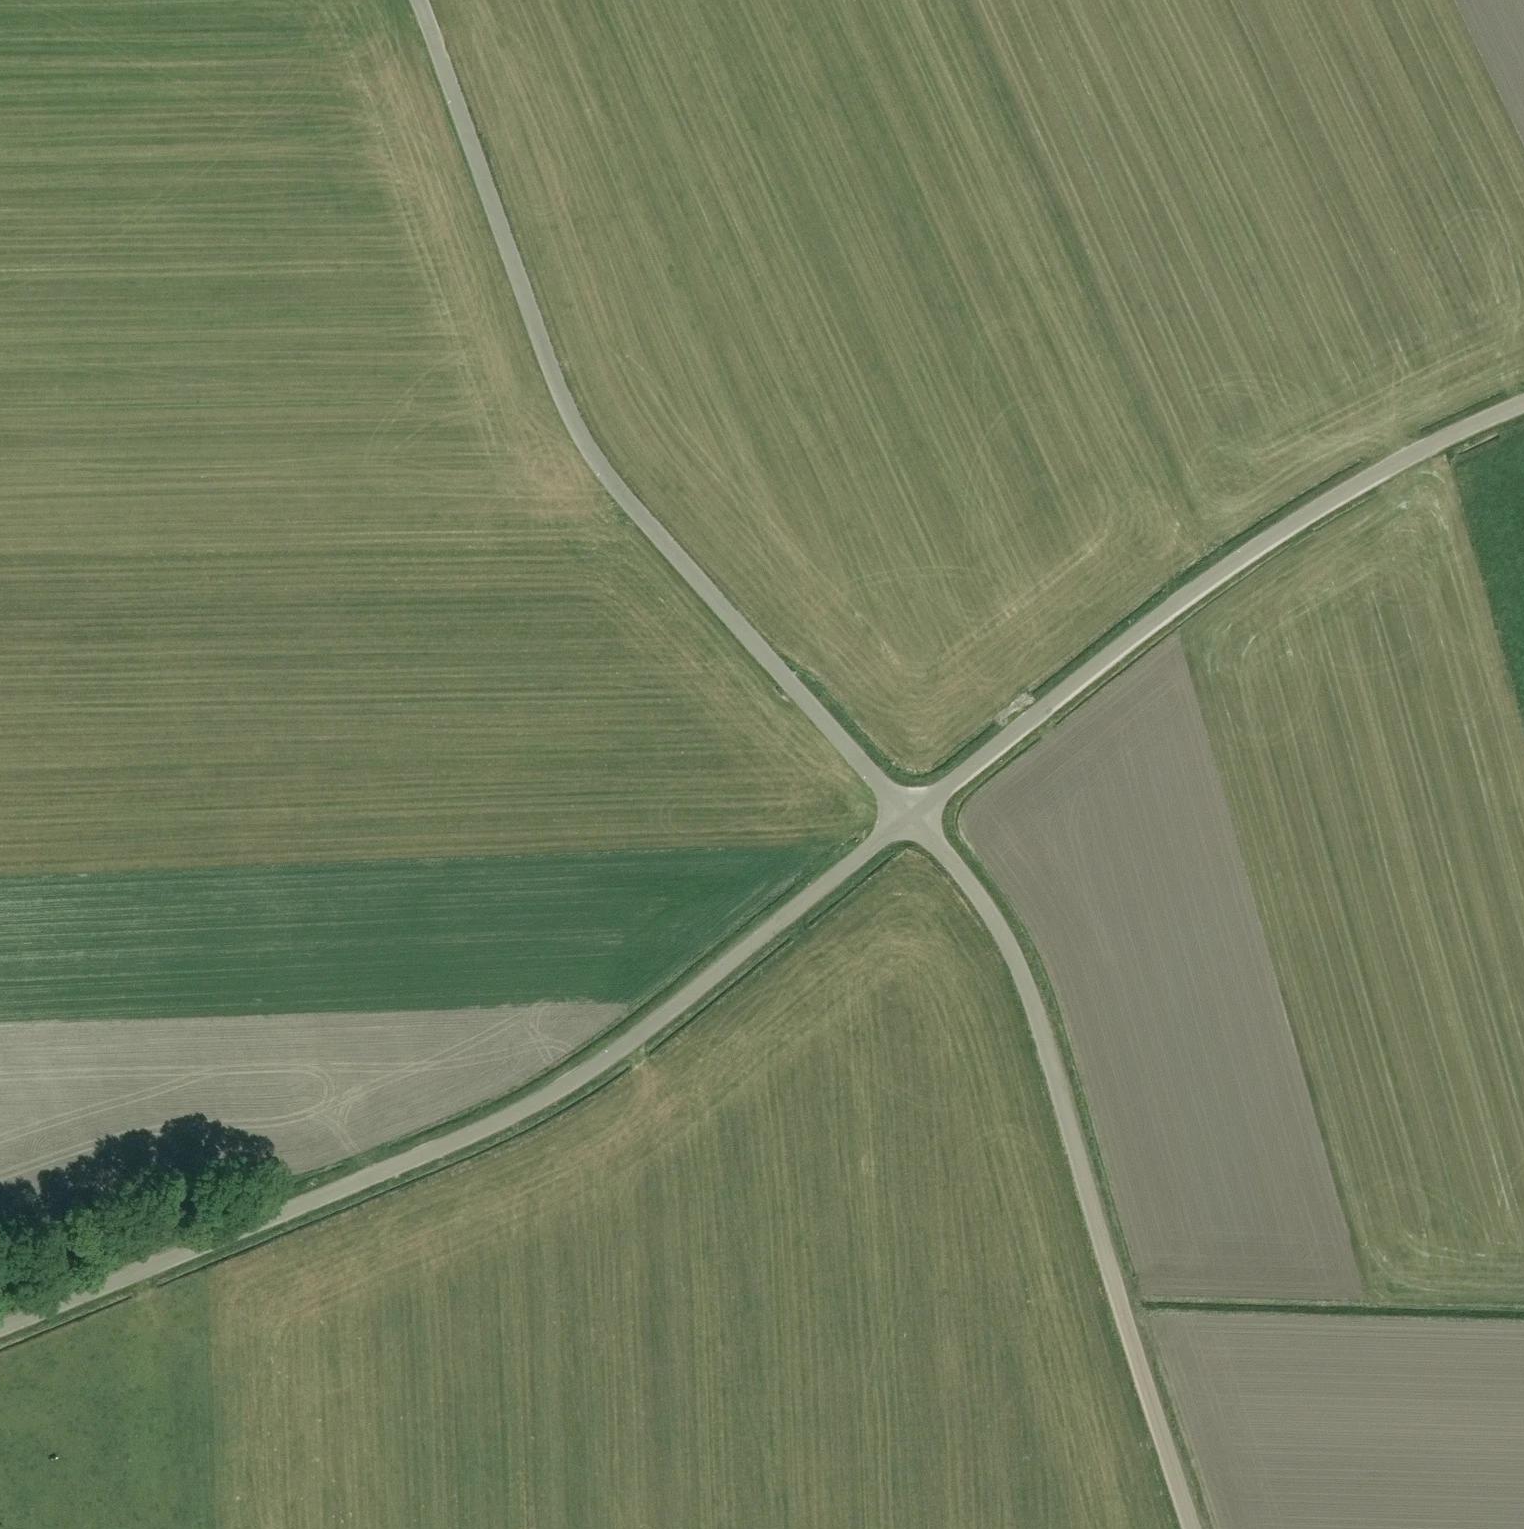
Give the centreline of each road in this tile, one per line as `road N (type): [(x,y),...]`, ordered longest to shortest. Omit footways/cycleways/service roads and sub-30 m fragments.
road 1 (unclassified): [(0,1333),(562,1094),(911,816)]
road 2 (unclassified): [(911,816),(597,460),(567,409),(419,0)]
road 3 (unclassified): [(1190,1528),(1026,984),(990,913),(911,816)]
road 4 (unclassified): [(911,816),(1247,553),(1408,457),(1523,402)]

